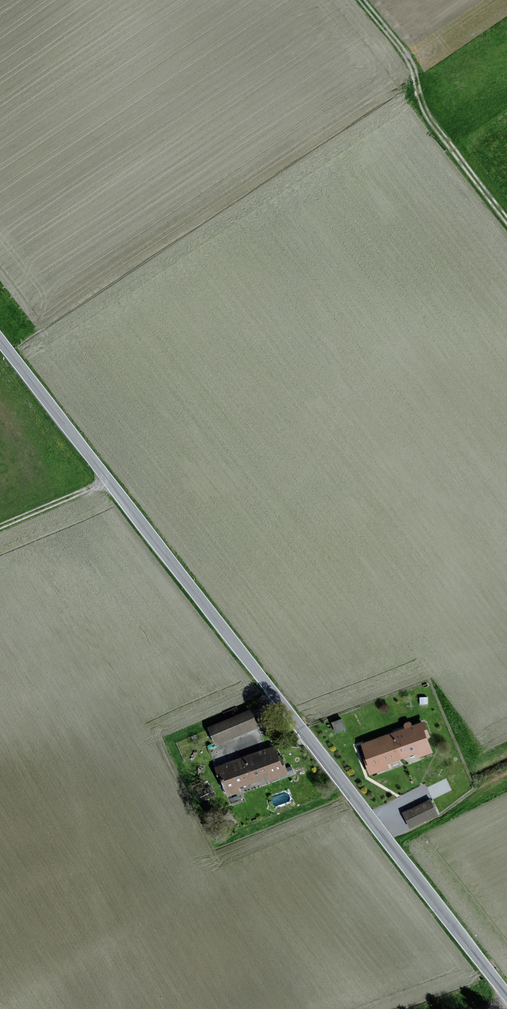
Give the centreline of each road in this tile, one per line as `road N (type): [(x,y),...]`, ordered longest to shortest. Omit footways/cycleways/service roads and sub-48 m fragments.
road 1 (tertiary): [(0,340),(506,996)]
road 2 (track): [(506,219),(439,132),(420,103),(412,64),(363,0)]

